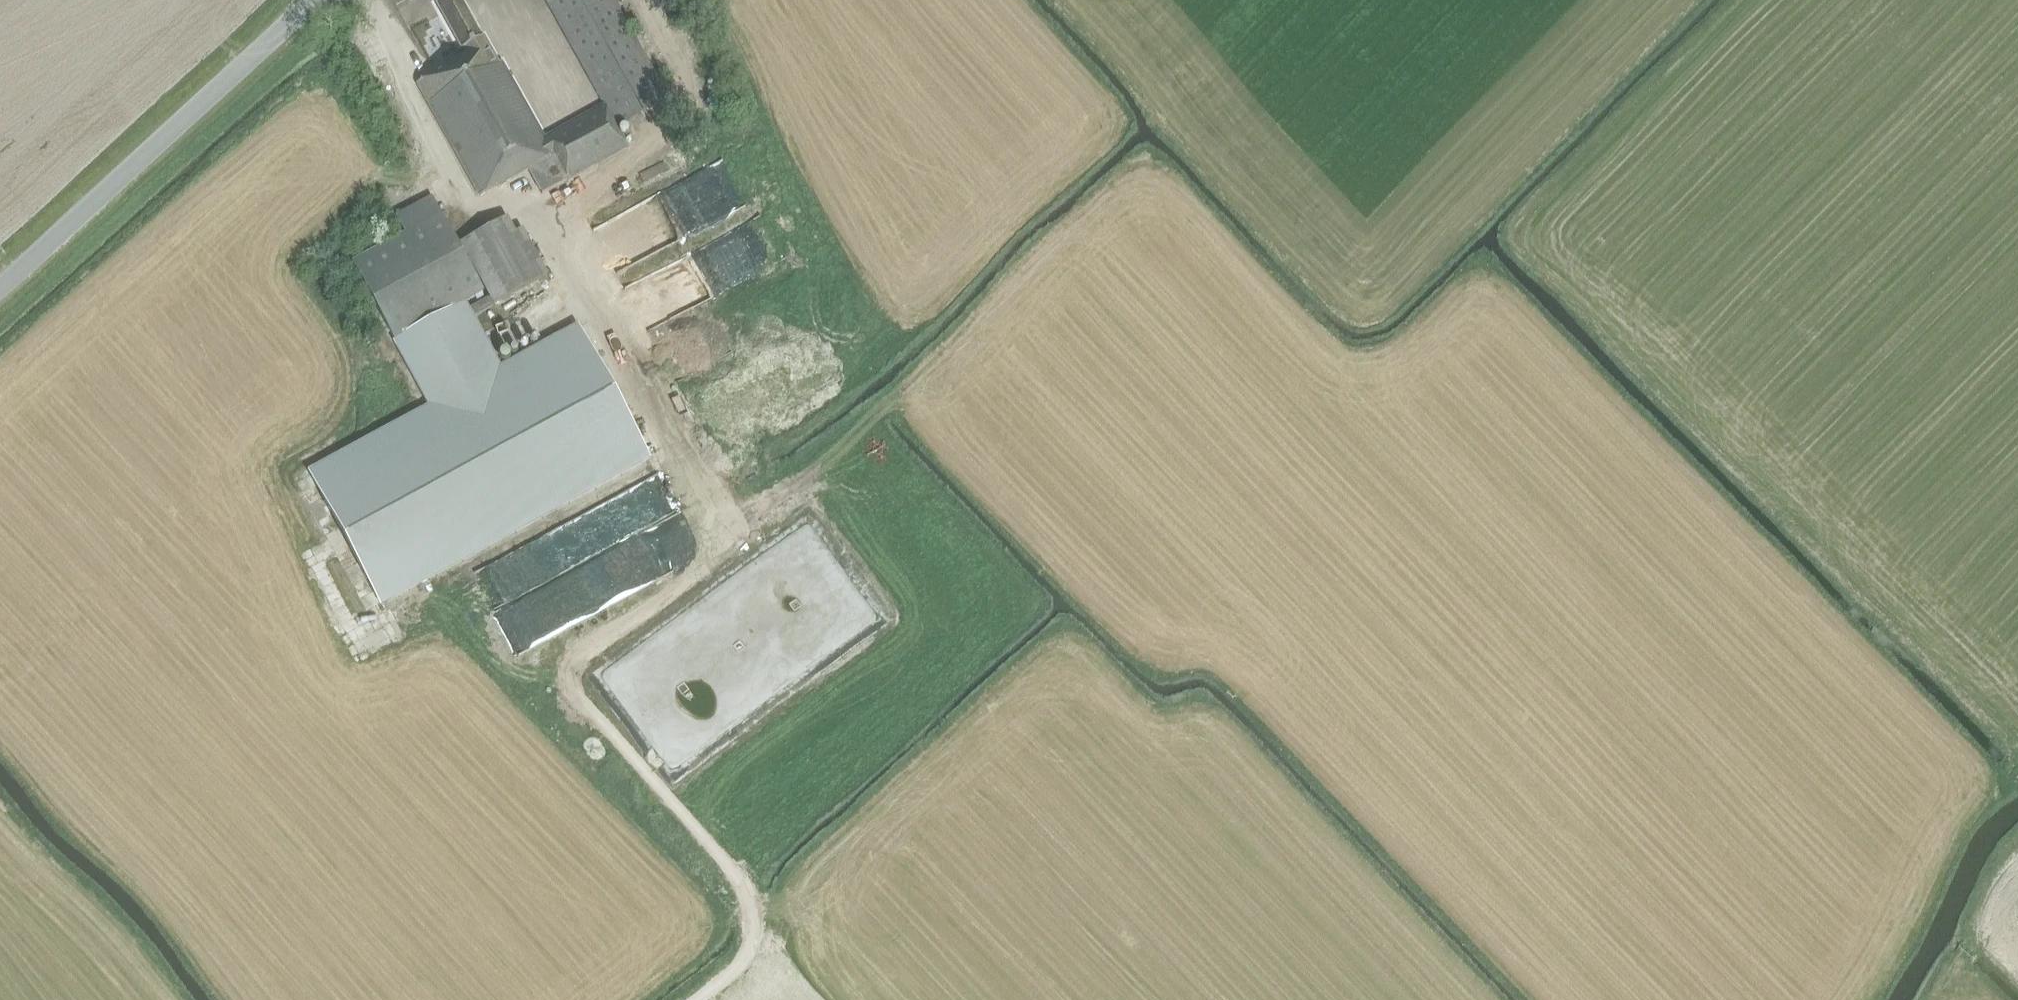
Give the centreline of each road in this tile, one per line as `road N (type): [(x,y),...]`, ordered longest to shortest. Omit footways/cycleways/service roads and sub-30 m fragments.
road 1 (tertiary): [(0,297),(333,0)]

